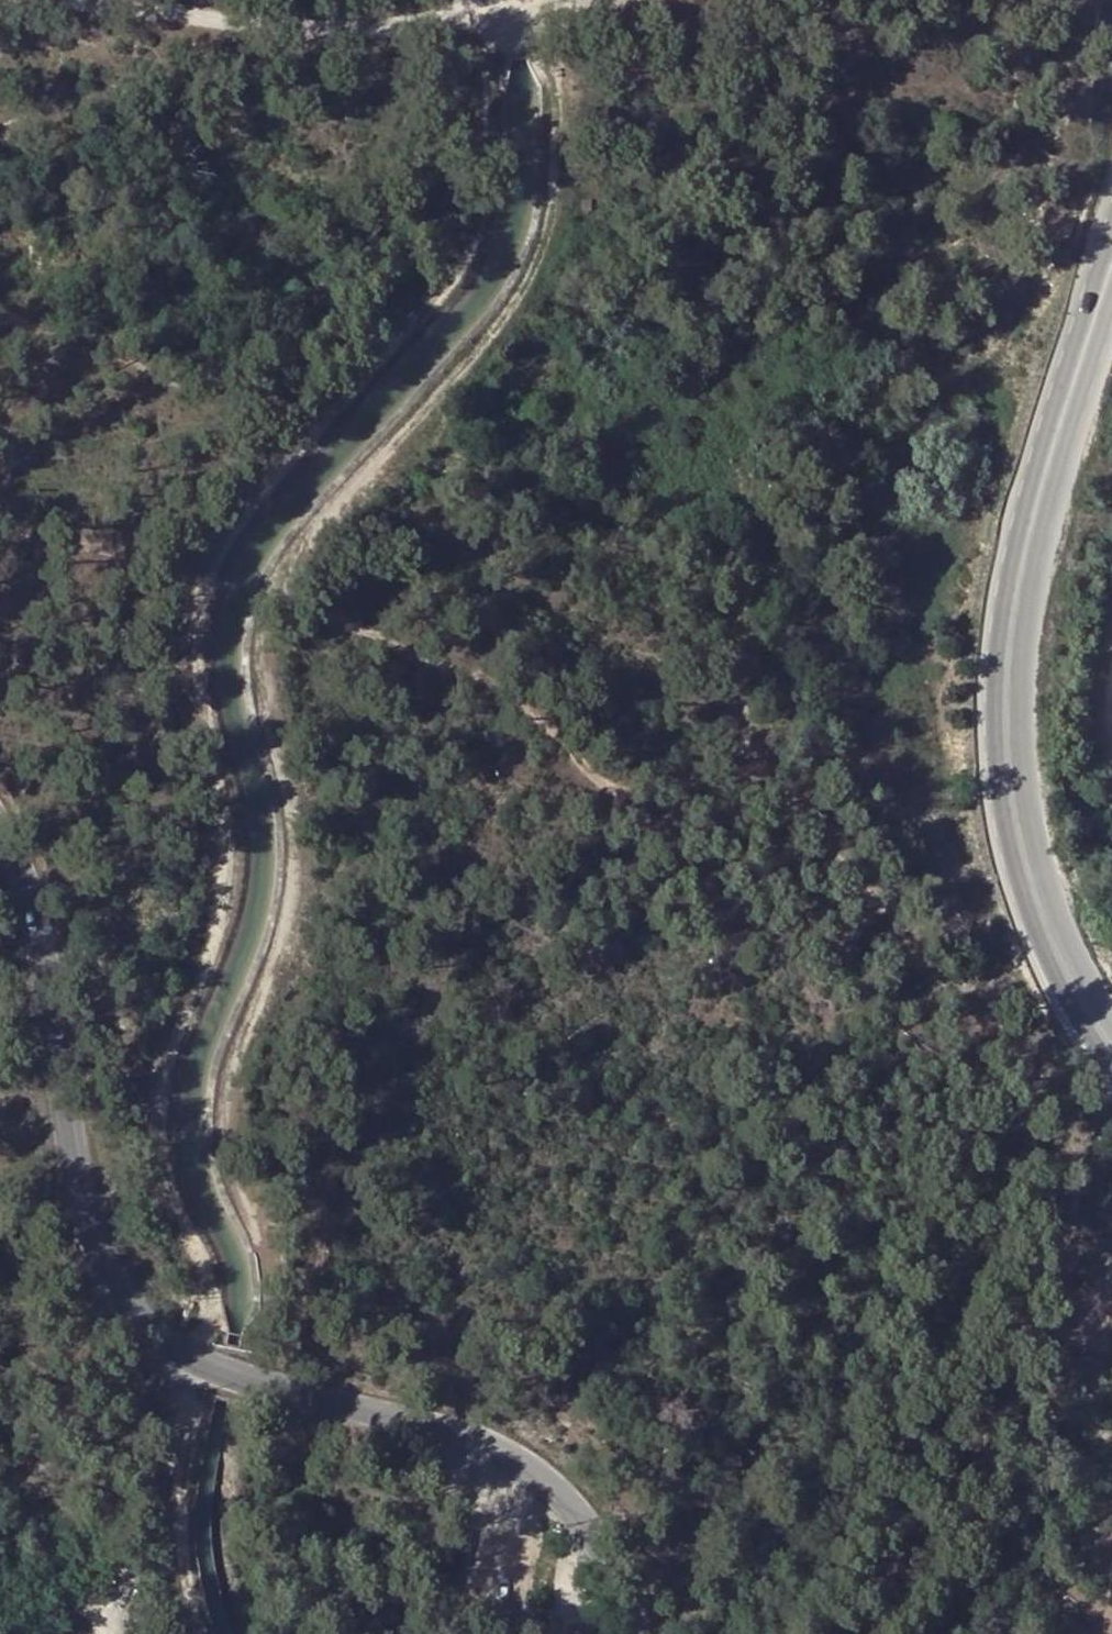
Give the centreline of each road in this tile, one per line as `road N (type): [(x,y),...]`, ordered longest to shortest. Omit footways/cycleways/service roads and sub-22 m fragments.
road 1 (tertiary): [(640,1633),(574,1502),(527,1462),(470,1437),(202,1364),(174,1348),(124,1298),(94,1251),(28,896),(0,830)]
road 2 (tertiary): [(1111,1046),(1070,992),(1039,914),(1009,754),(1011,673),(1042,512),(1111,292)]
road 3 (unclassified): [(55,0),(225,25),(430,19),(483,0)]

